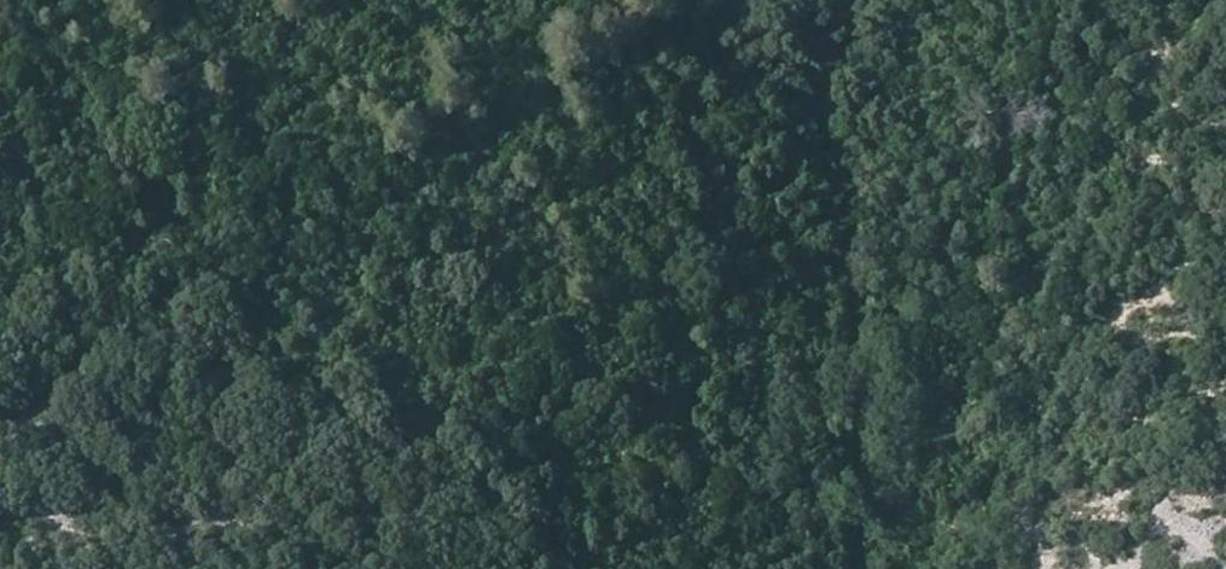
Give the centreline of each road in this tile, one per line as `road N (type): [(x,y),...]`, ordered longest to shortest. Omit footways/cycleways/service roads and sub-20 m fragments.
road 1 (track): [(855,568),(861,293),(850,183),(823,85),(737,0)]

